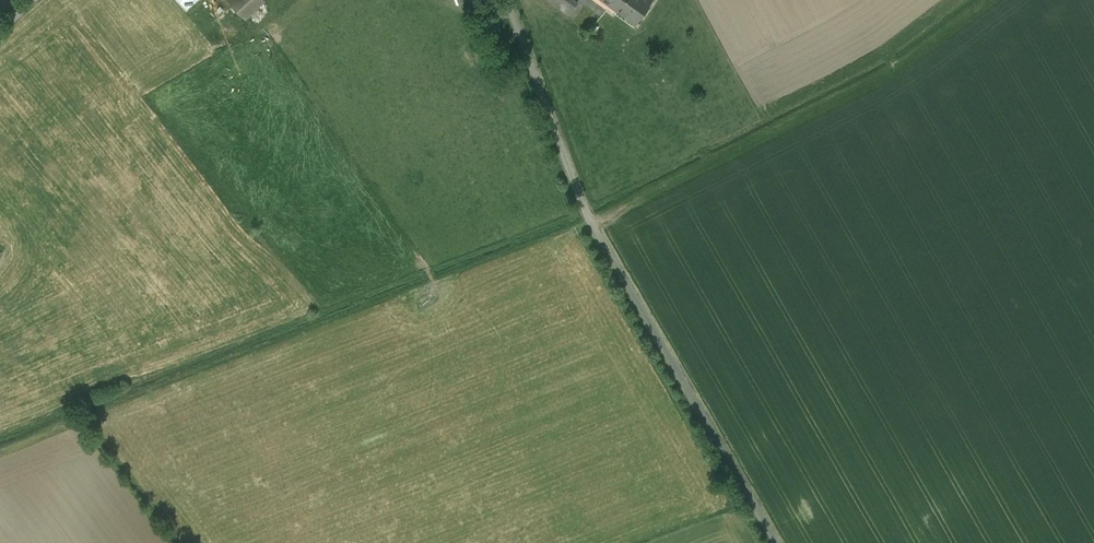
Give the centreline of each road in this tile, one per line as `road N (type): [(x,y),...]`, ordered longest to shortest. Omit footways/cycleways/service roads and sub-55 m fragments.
road 1 (unclassified): [(506,0),(586,211),(776,542)]

